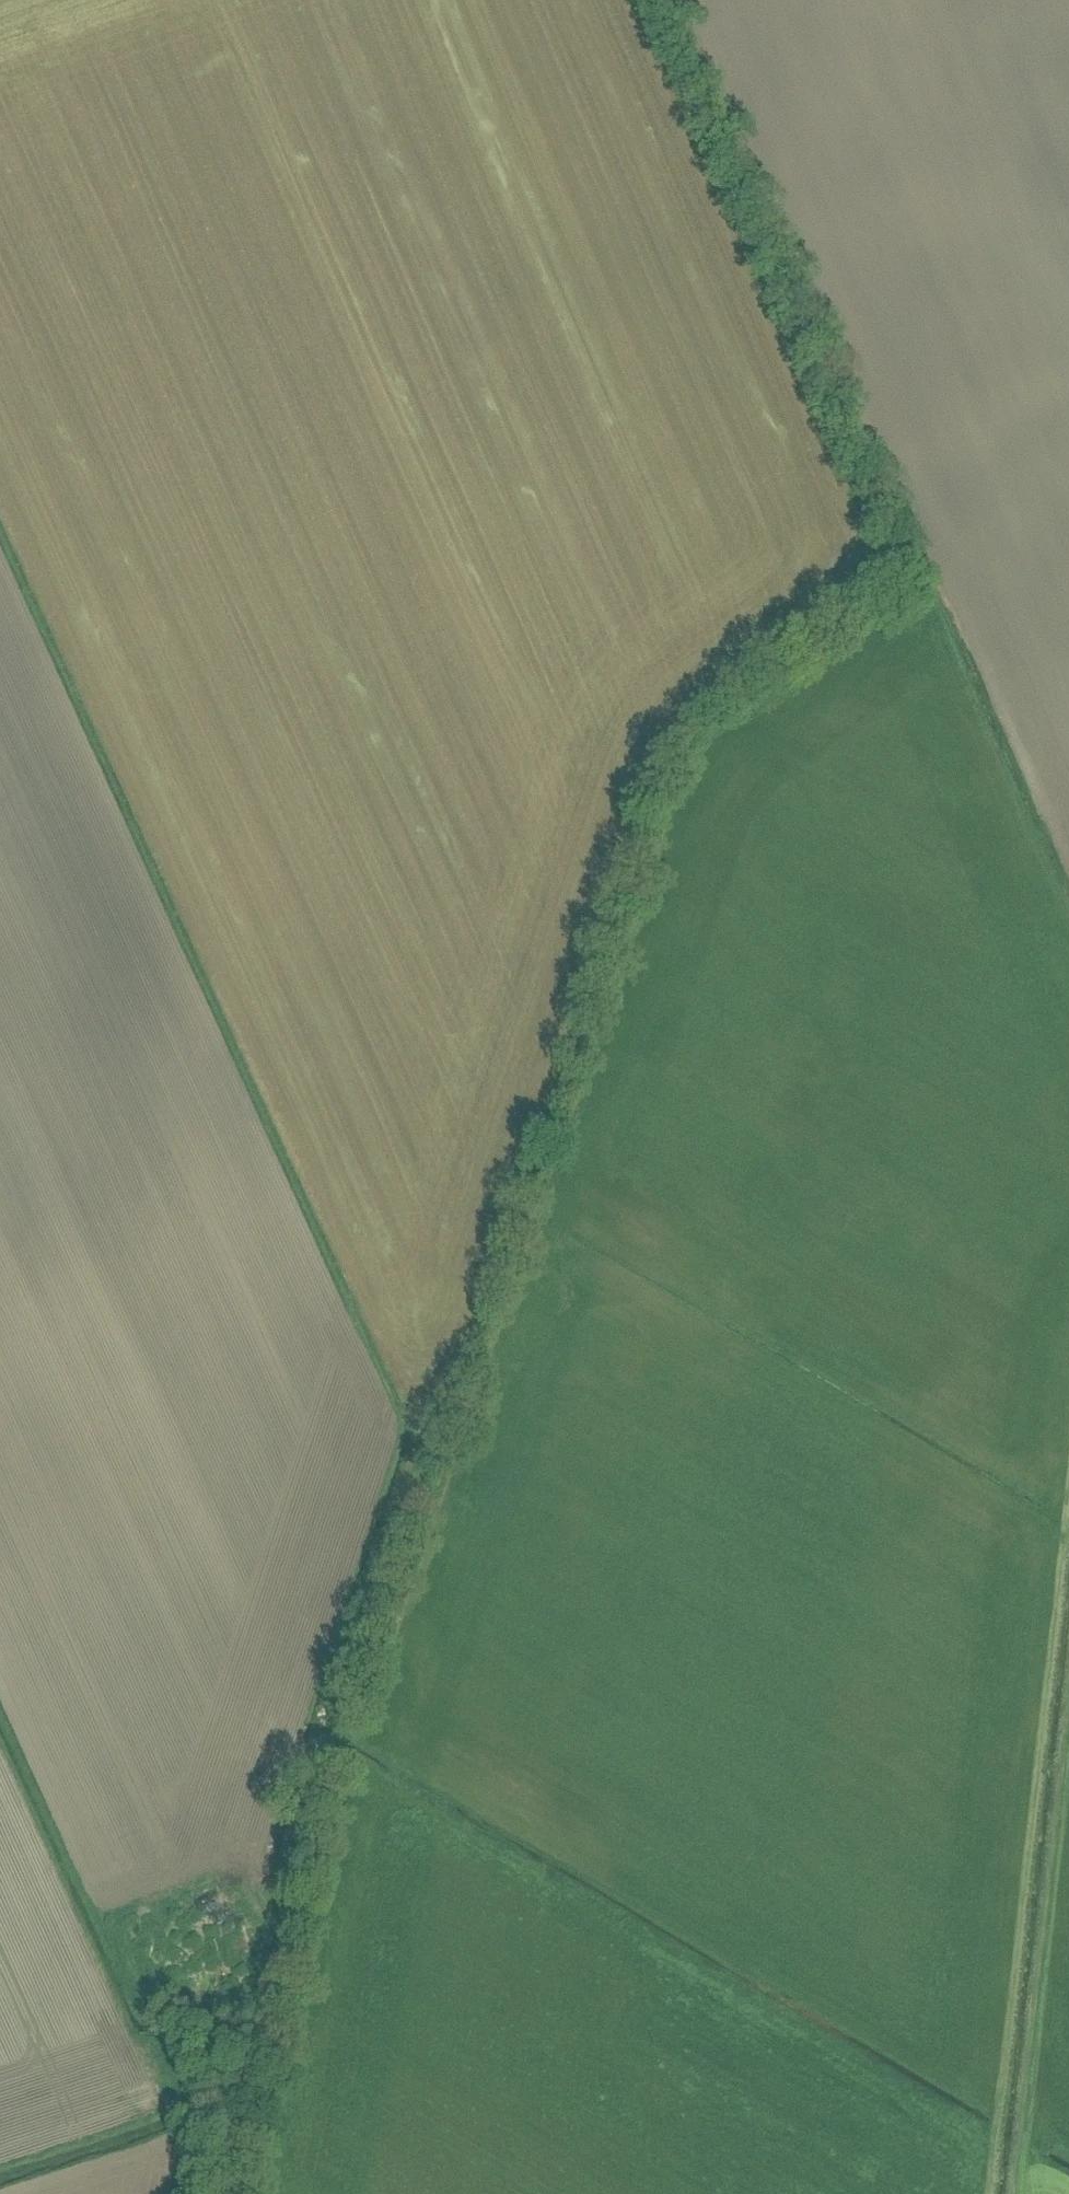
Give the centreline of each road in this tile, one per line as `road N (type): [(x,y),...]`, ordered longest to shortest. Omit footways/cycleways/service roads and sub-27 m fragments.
road 1 (track): [(224,2193),(323,1754),(418,1455)]

